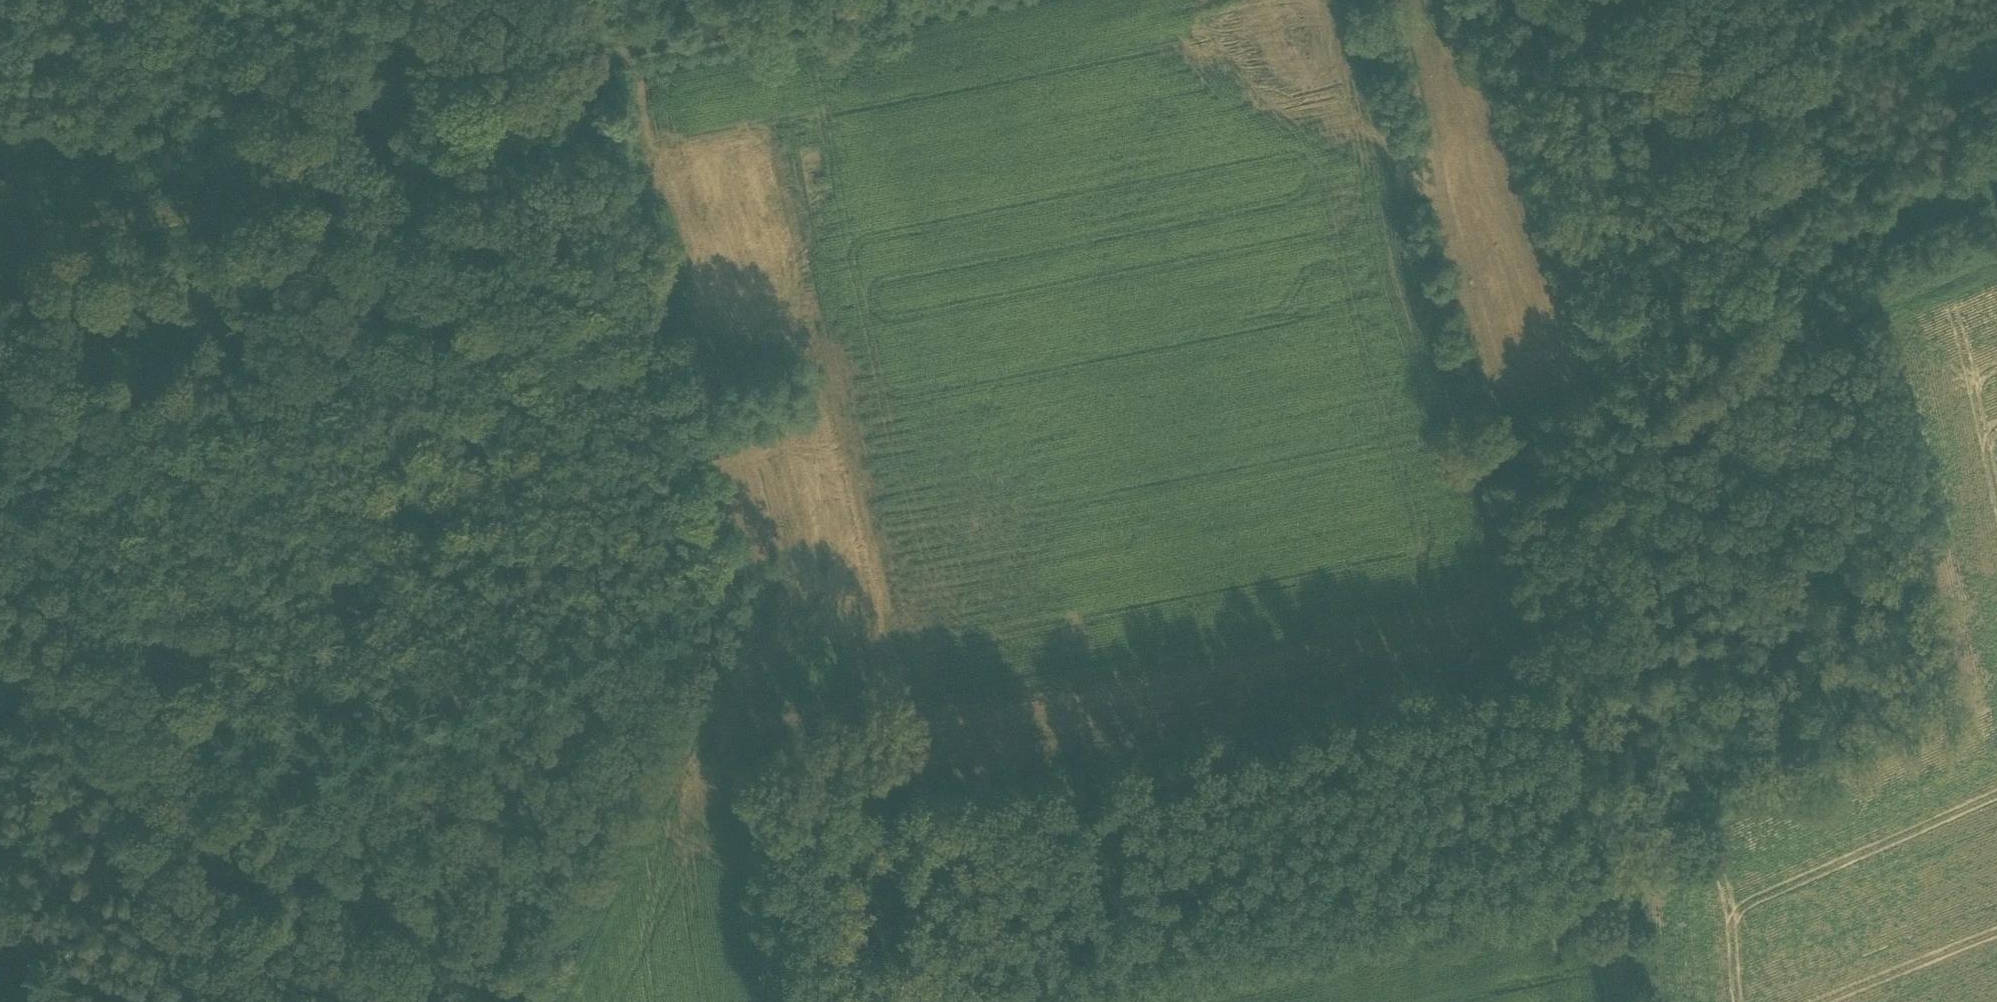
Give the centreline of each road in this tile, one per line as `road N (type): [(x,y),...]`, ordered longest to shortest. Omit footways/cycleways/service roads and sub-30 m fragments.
road 1 (track): [(219,1001),(136,728),(32,448),(264,404),(390,370),(379,183),(572,125),(612,53)]
road 2 (track): [(1996,269),(1505,443),(1500,474),(1613,909),(1625,1001)]
road 3 (track): [(379,183),(0,247)]
road 4 (unclassified): [(612,53),(889,0)]

